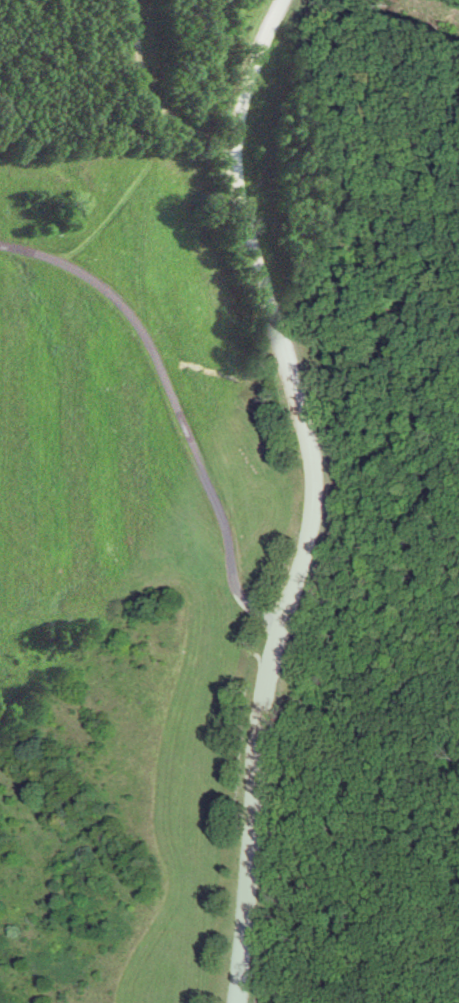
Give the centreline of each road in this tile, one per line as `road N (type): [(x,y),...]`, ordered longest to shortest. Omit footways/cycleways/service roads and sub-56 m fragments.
road 1 (residential): [(233,1002),(253,727),(313,479),(288,342),(238,162),(239,109),(282,0)]
road 2 (residential): [(275,629),(242,610),(235,595),(215,501),(141,332),(86,276),(0,245)]

